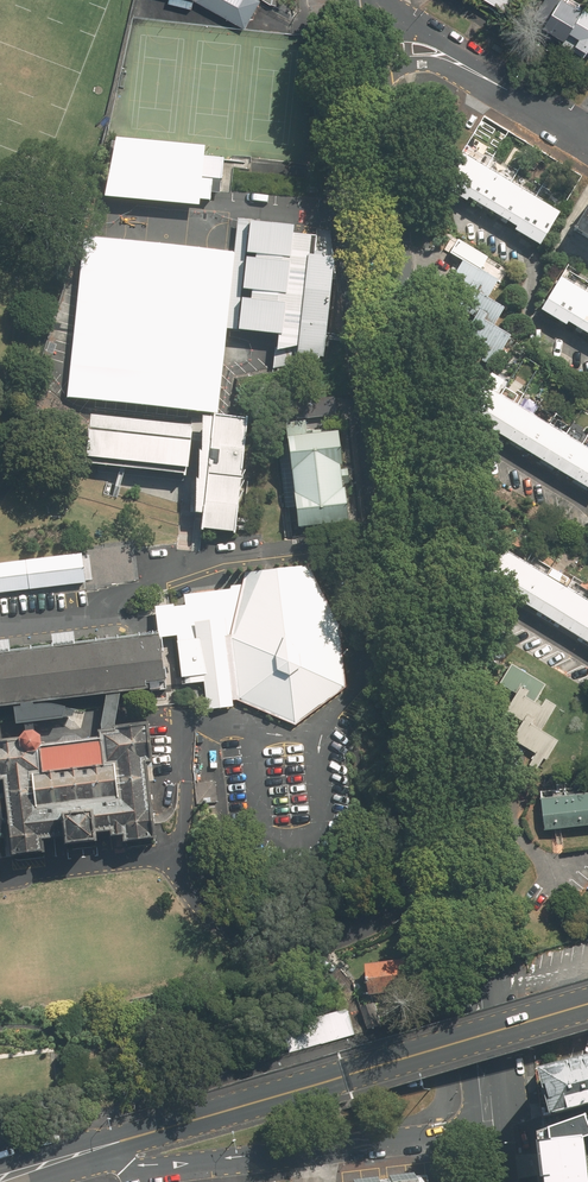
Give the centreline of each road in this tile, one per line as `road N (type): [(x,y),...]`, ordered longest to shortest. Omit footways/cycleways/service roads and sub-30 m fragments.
road 1 (secondary): [(490,1130),(480,989),(424,555)]
road 2 (secondary): [(59,1158),(587,1004)]
road 3 (secondary): [(490,1130),(167,1165),(59,1158)]
road 4 (secondary): [(404,388),(366,72)]
road 5 (residential): [(404,388),(587,504)]
road 6 (residential): [(587,662),(424,555)]
road 7 (secondary): [(424,555),(404,388)]
road 8 (residential): [(468,67),(587,136)]
road 9 (residential): [(359,14),(417,29),(468,67)]

